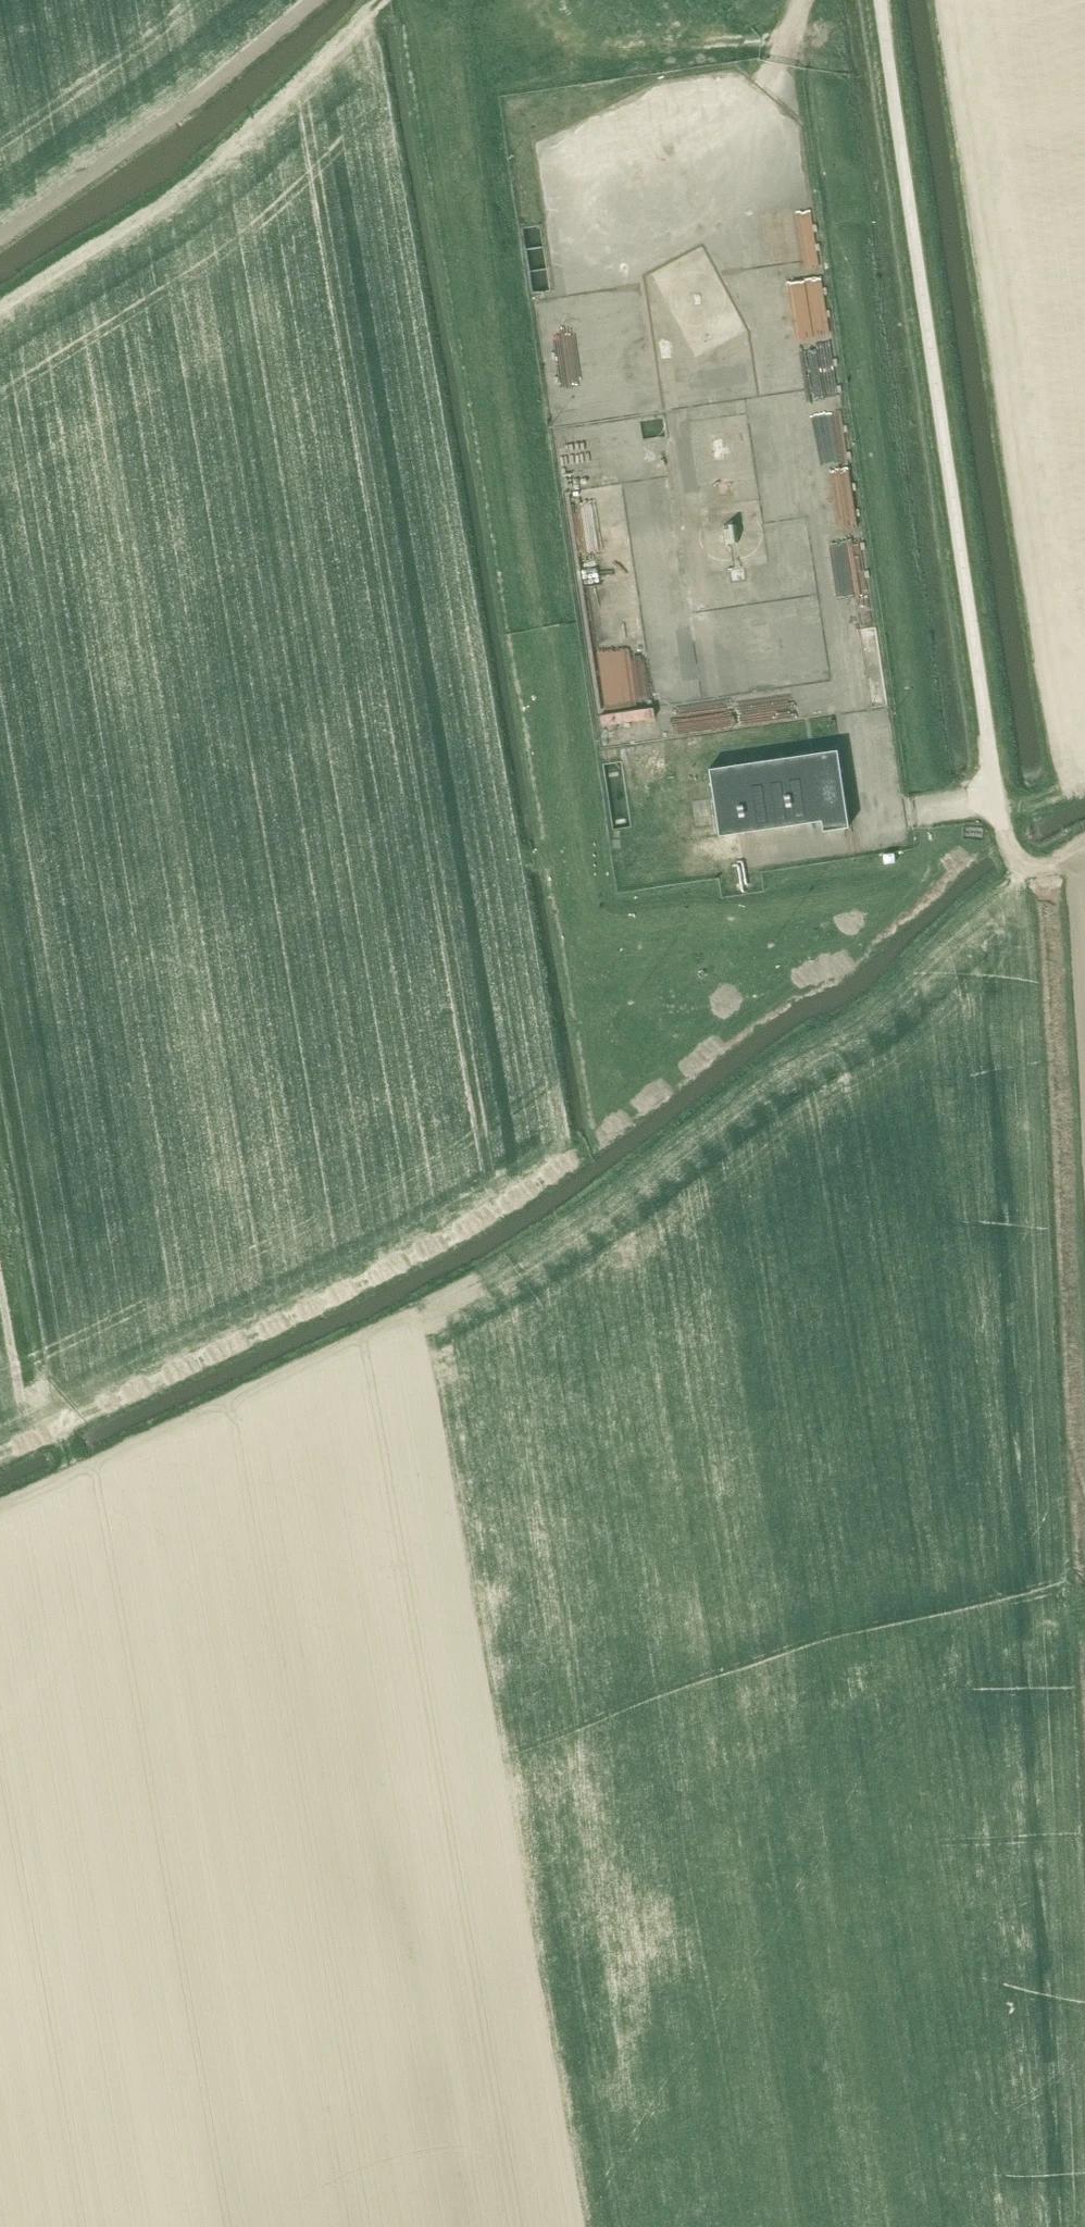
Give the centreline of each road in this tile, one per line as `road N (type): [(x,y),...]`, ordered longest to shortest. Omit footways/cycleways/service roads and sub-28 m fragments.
road 1 (unclassified): [(996,795),(880,0)]

